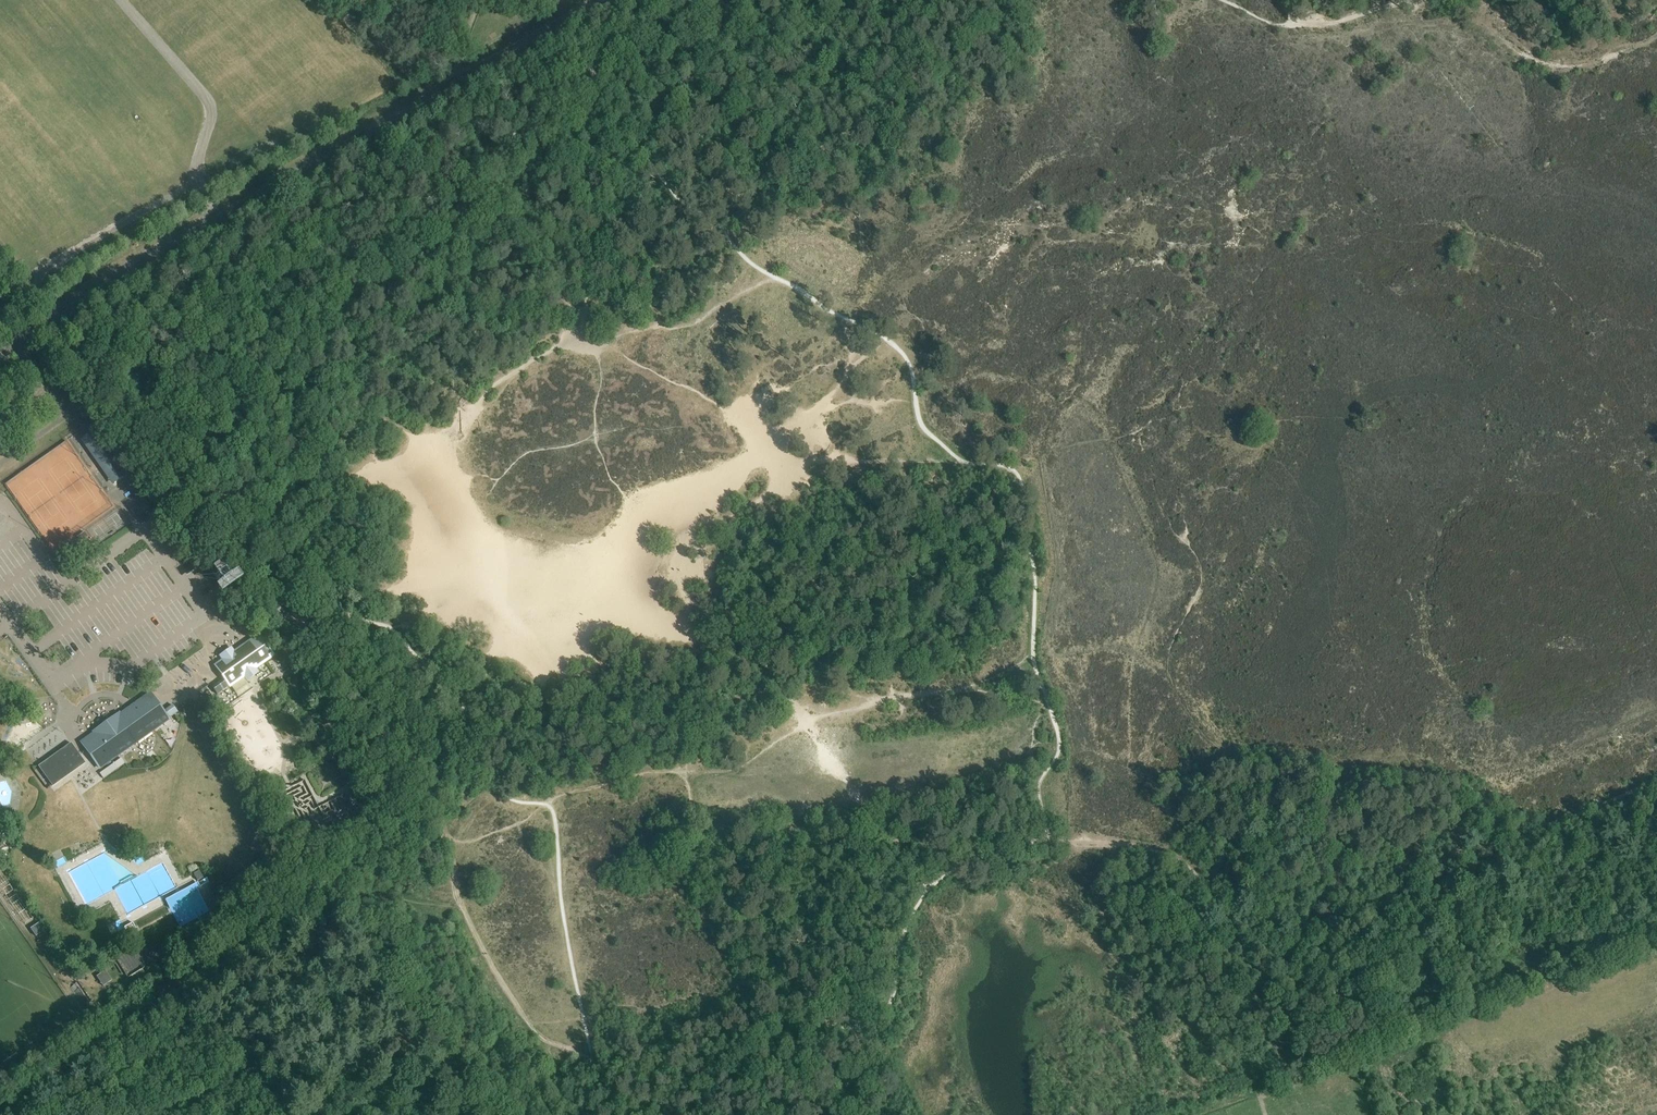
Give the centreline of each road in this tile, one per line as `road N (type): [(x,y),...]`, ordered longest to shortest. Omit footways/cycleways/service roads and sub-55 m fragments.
road 1 (tertiary): [(0,356),(144,259),(602,0)]
road 2 (track): [(347,860),(0,1114)]

